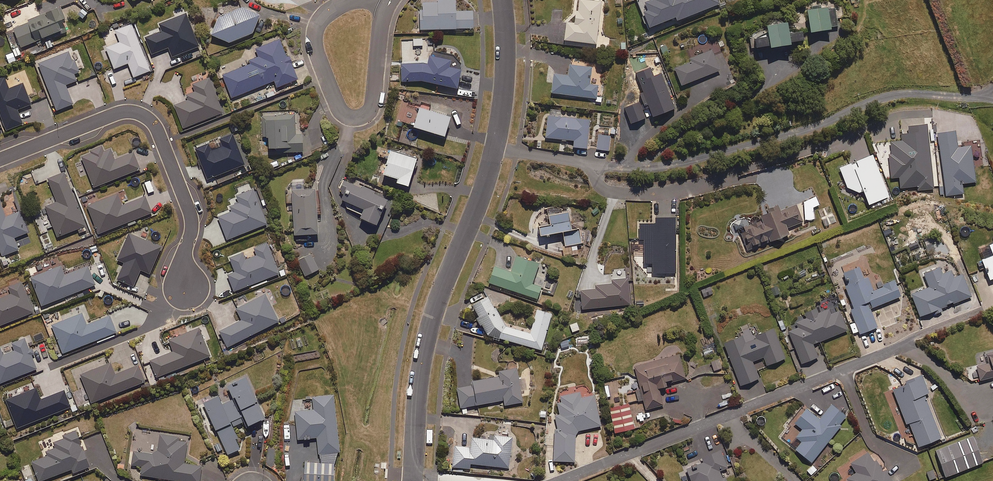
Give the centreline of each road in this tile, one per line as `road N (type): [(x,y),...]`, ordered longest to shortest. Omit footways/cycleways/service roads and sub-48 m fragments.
road 1 (unclassified): [(413,480),(432,315),(498,133),(503,0)]
road 2 (residential): [(182,291),(192,217),(151,123),(118,113),(0,157)]
road 3 (residential): [(389,0),(369,113),(340,112),(326,78)]

